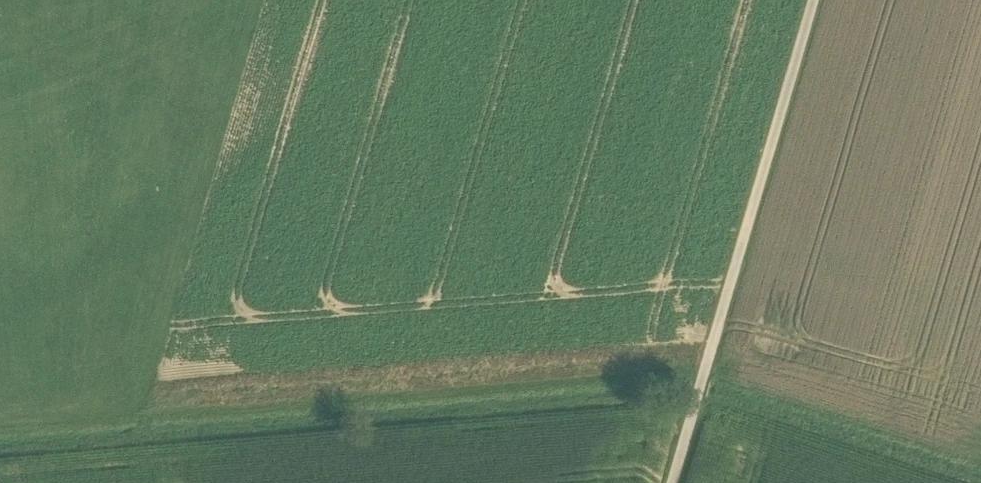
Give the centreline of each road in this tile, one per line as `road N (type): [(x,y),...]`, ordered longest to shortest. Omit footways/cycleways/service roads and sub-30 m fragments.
road 1 (track): [(677,482),(813,0)]

